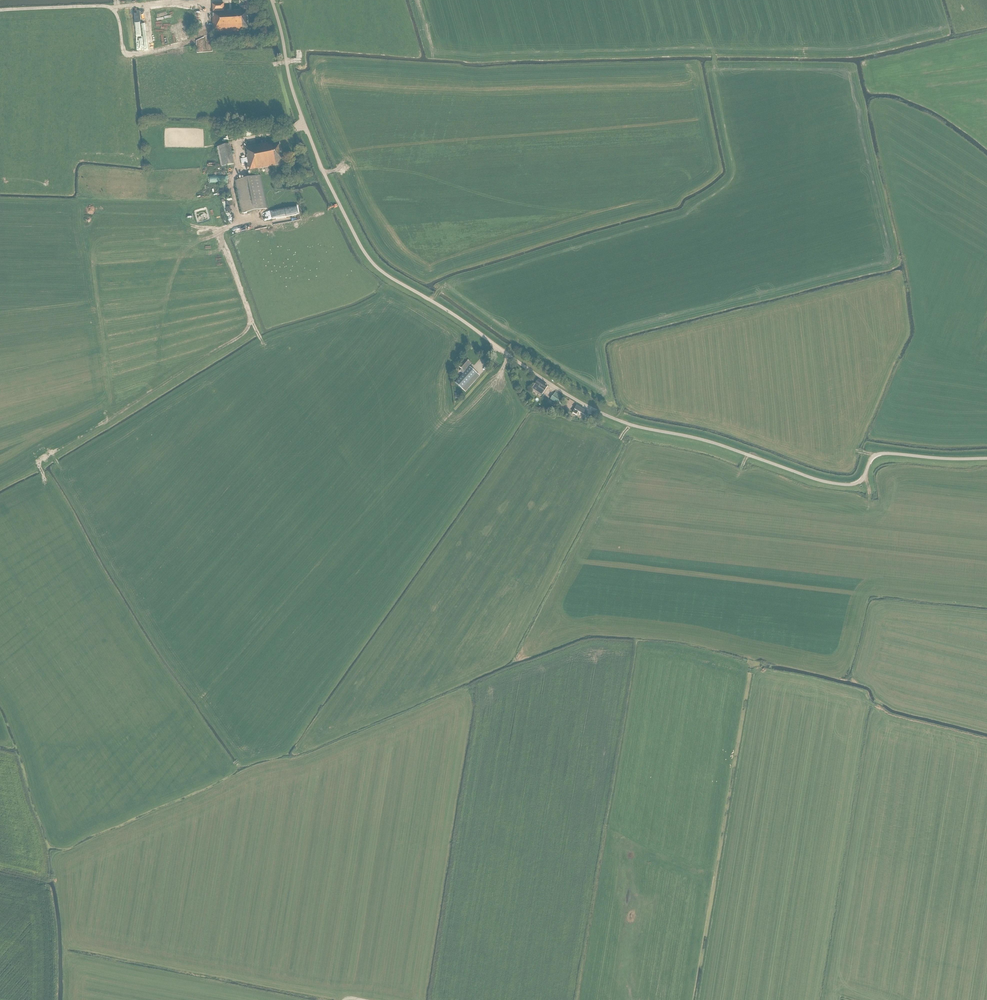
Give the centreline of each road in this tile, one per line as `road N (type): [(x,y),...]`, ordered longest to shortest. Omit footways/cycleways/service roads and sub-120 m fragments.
road 1 (unclassified): [(986,459),(881,454),(857,483),(827,482),(619,421),(560,390),(371,260),(305,123),(272,0)]

